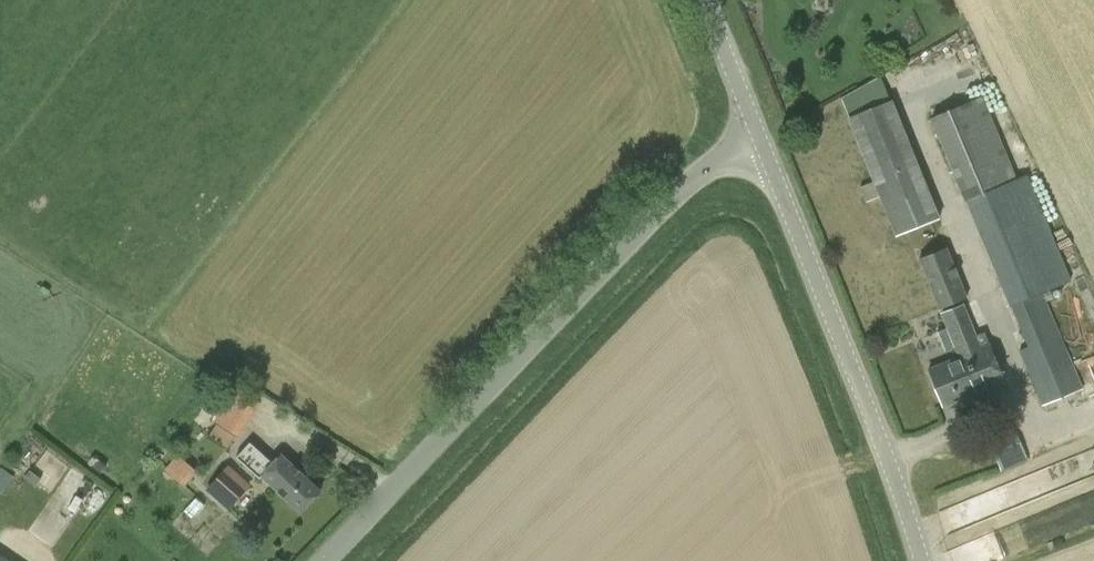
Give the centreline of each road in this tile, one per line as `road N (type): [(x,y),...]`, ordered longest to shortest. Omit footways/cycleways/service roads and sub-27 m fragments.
road 1 (unclassified): [(328,560),(690,181),(761,141)]
road 2 (tertiary): [(761,141),(922,560)]
road 3 (tertiary): [(704,0),(761,141)]

